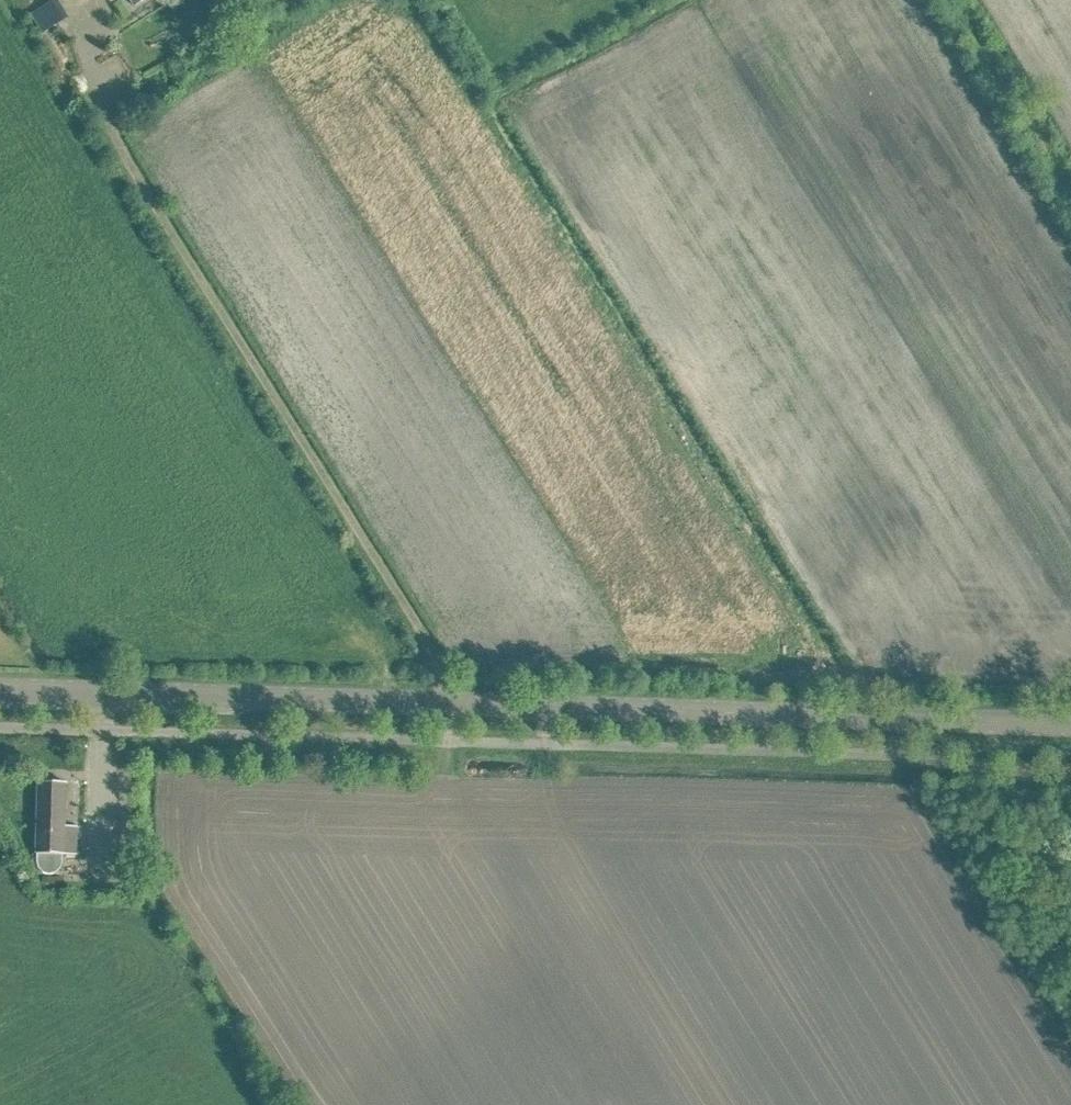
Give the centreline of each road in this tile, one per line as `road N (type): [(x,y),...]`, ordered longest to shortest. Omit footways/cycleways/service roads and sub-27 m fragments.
road 1 (tertiary): [(1070,723),(0,688)]
road 2 (track): [(446,701),(430,659),(87,104),(86,33)]

